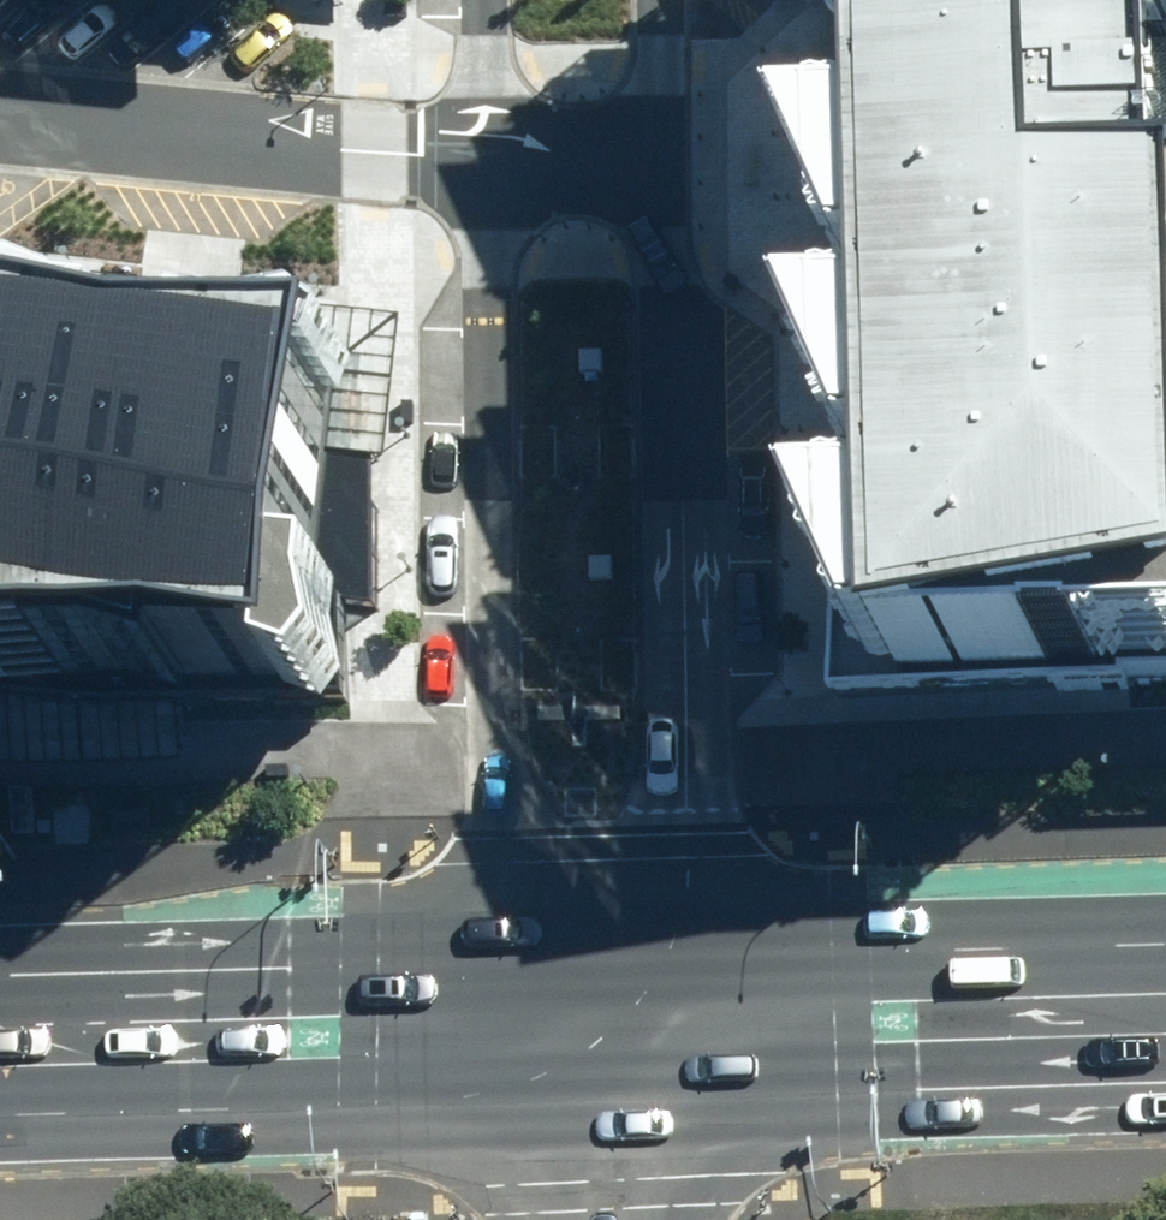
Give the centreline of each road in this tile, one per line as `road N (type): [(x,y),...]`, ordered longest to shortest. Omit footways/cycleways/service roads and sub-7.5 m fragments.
road 1 (residential): [(673,152),(696,798),(606,1027)]
road 2 (residential): [(606,1027),(517,799),(496,701),(488,154)]
road 3 (primary): [(0,1043),(606,1027)]
road 4 (primary): [(606,1027),(1165,1011)]
road 5 (residential): [(488,154),(0,109)]
road 6 (residential): [(673,152),(488,154)]
road 7 (residential): [(488,154),(485,0)]
road 8 (residential): [(668,0),(673,152)]

